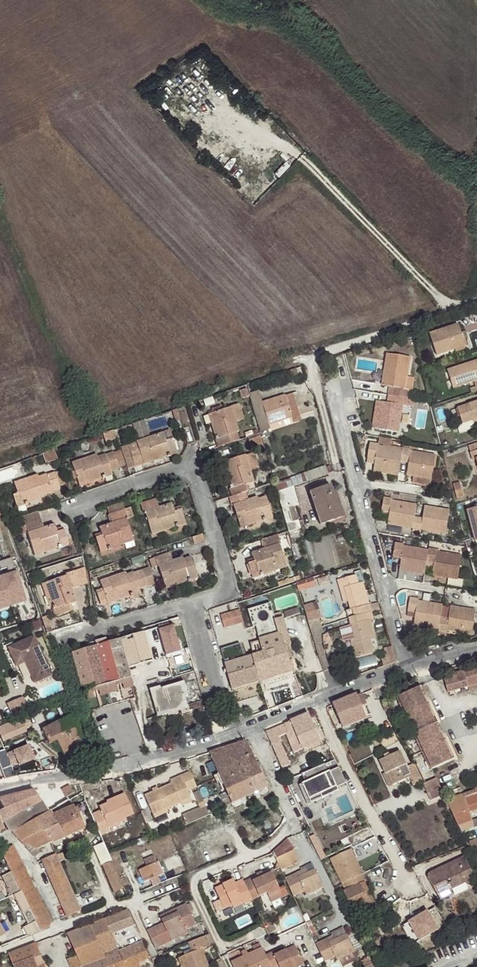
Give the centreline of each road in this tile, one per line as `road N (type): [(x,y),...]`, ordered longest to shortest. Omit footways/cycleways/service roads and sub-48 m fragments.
road 1 (residential): [(253,936),(223,948),(195,889),(197,878),(268,848),(296,827),(253,728)]
road 2 (residential): [(476,308),(307,358),(337,466)]
road 3 (residential): [(82,500),(196,469),(229,583),(189,602)]
road 4 (residential): [(232,736),(0,793)]
road 5 (track): [(459,313),(304,156)]
road 6 (residential): [(396,862),(317,703)]
road 7 (residential): [(189,602),(232,736)]
road 8 (residential): [(189,602),(65,636)]
road 9 (residential): [(180,884),(64,927)]

